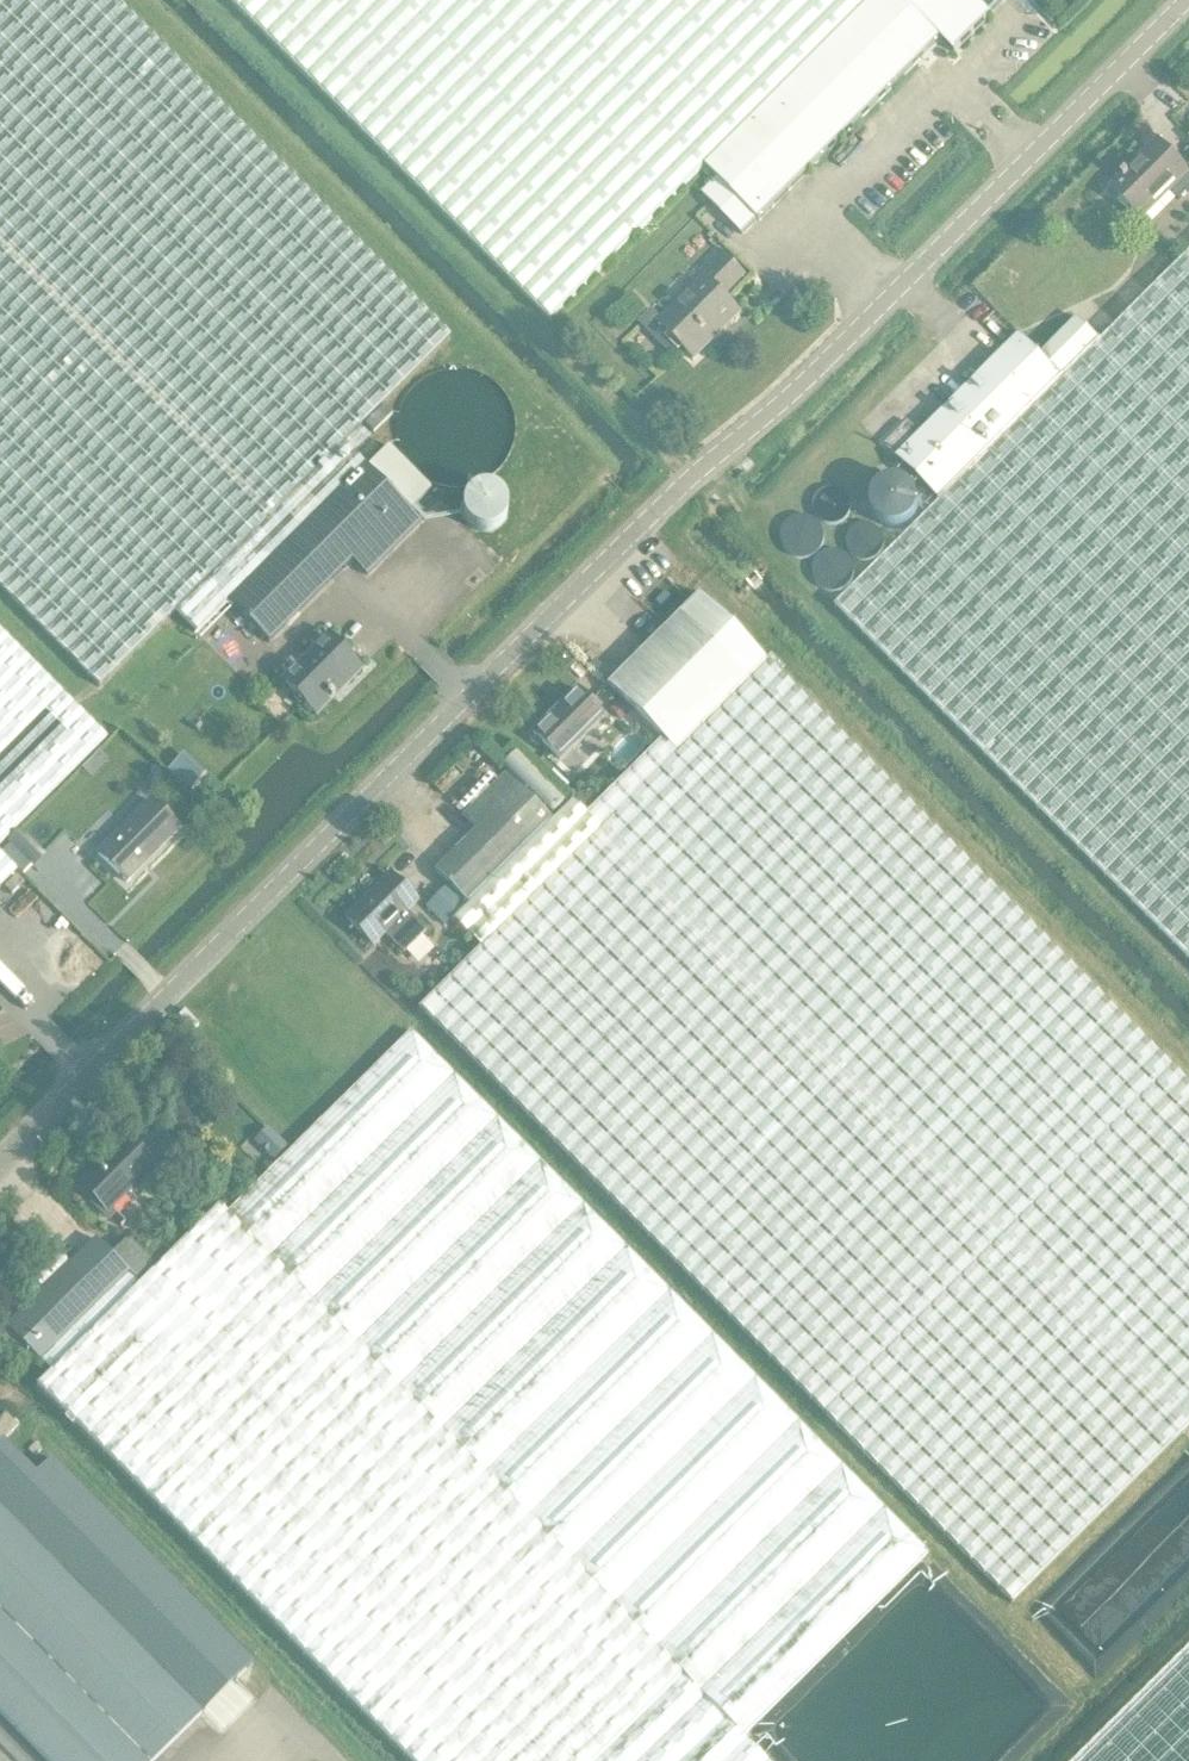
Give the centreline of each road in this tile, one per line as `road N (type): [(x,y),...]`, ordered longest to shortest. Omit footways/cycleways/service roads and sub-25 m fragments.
road 1 (tertiary): [(0,1168),(623,544),(839,357),(1188,8)]

